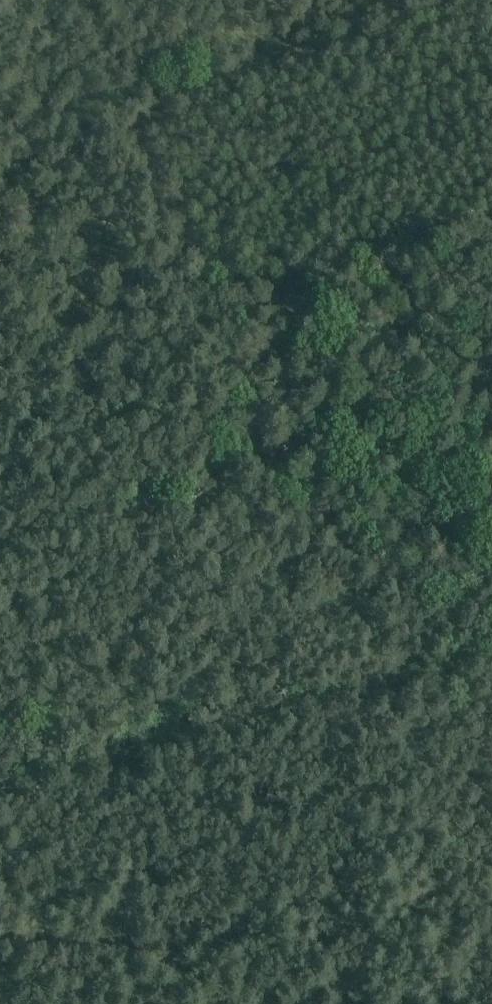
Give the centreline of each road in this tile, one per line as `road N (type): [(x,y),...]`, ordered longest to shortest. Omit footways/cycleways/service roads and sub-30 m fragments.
road 1 (track): [(0,769),(491,635)]

